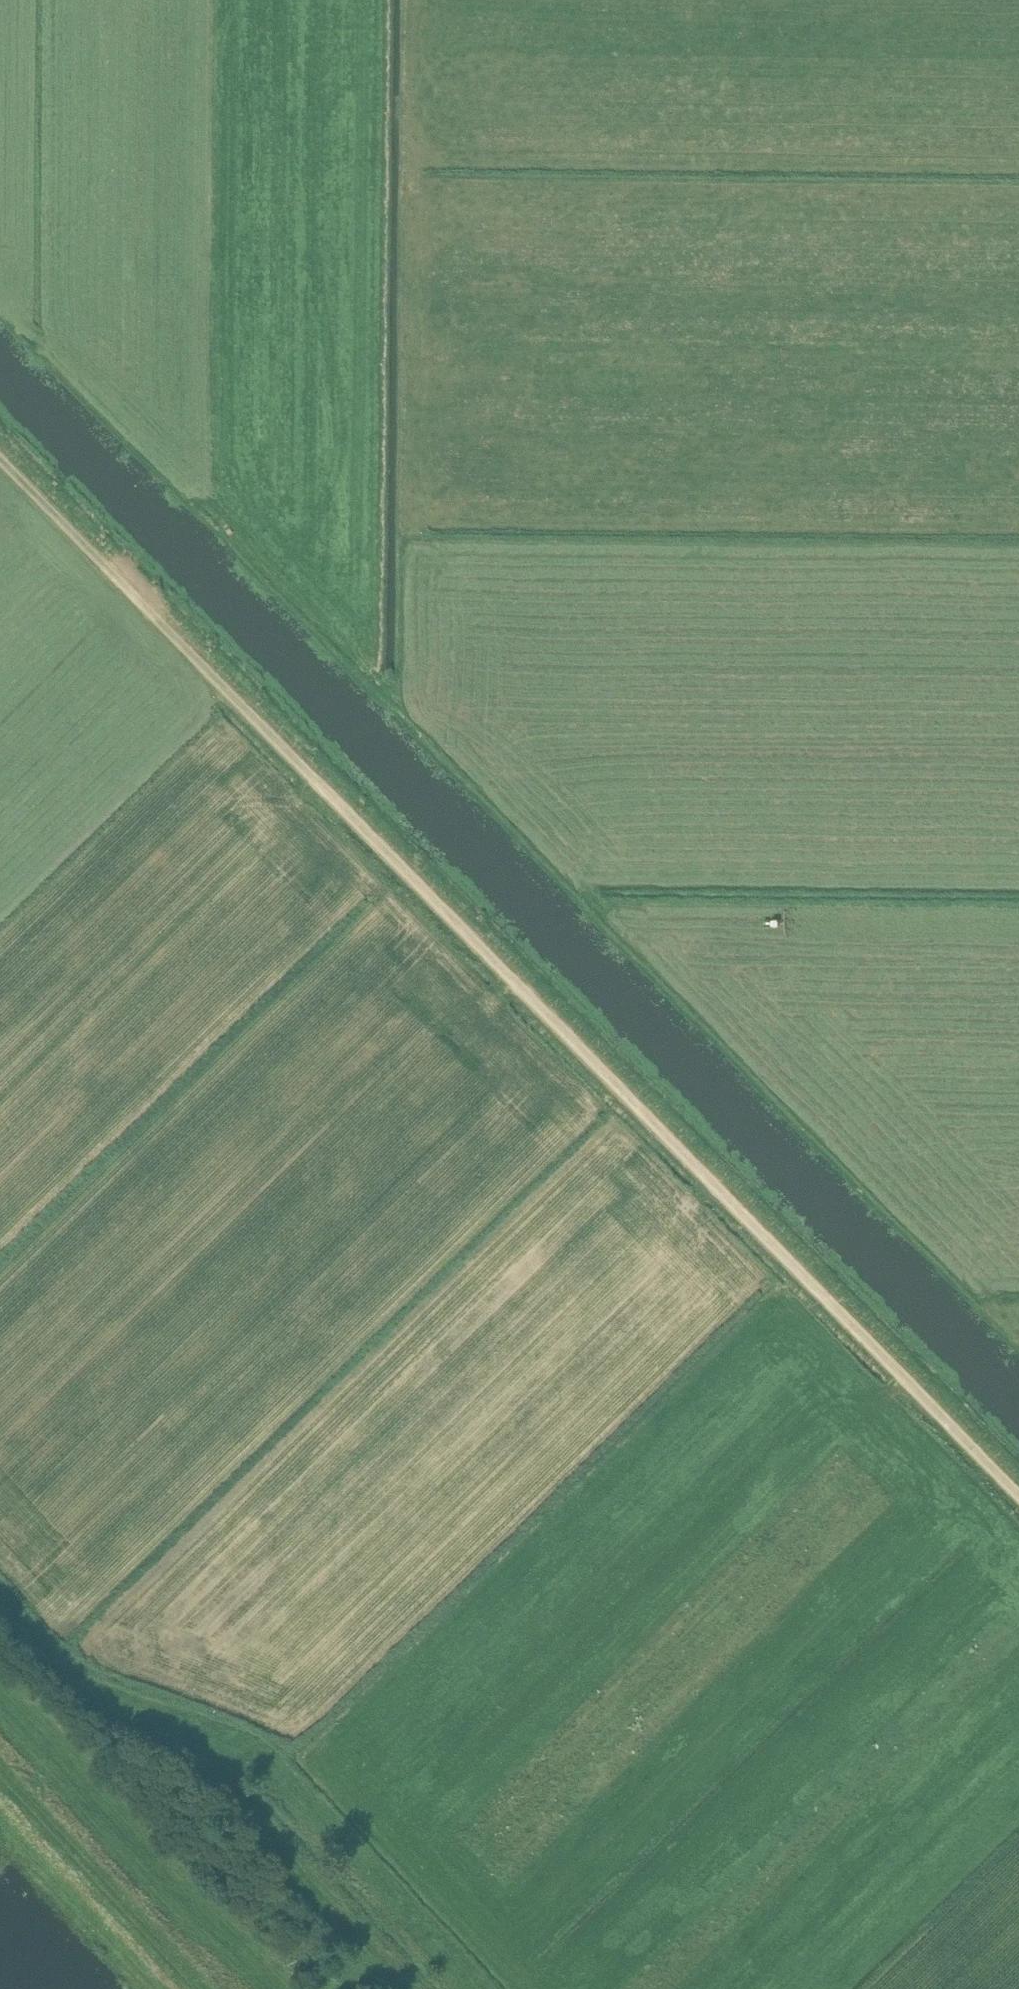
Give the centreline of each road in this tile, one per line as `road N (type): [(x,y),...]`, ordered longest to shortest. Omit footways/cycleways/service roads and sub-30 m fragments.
road 1 (unclassified): [(1018,1494),(0,458)]

